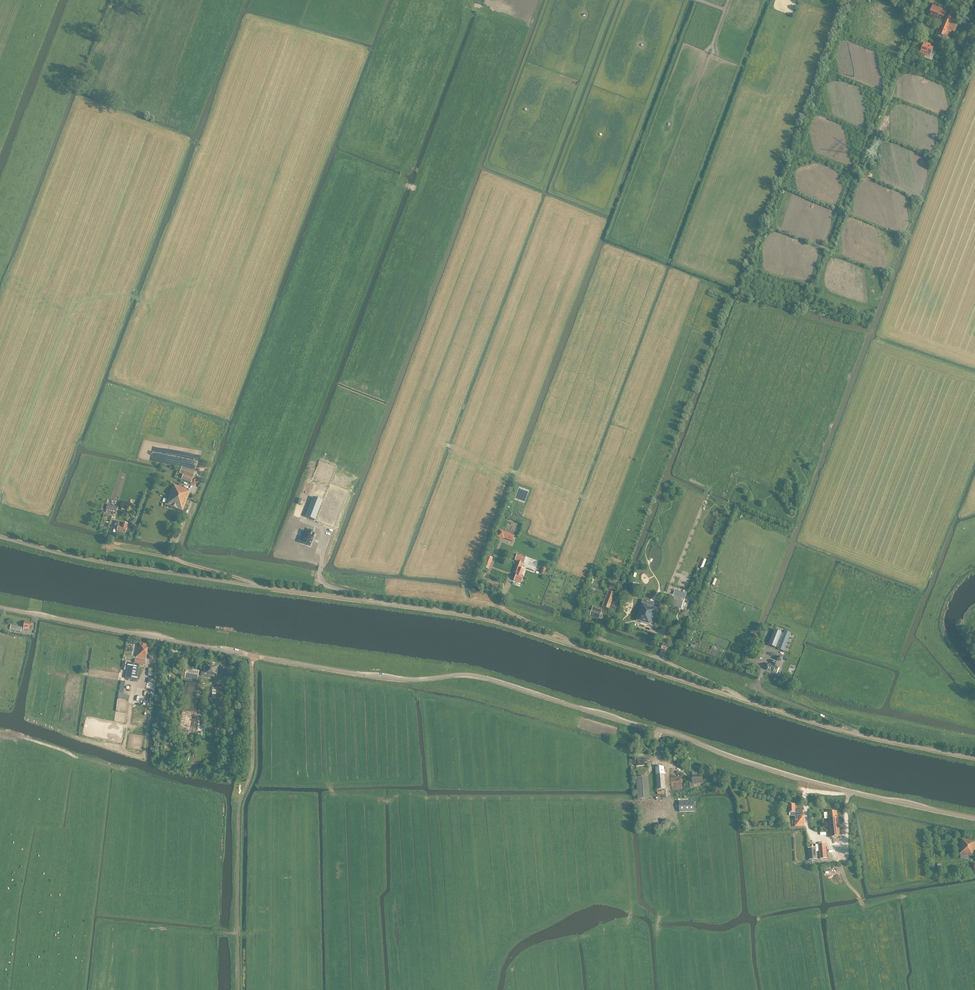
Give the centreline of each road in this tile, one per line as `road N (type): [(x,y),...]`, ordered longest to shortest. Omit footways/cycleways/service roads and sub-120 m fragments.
road 1 (unclassified): [(974,758),(845,731),(481,617),(193,577),(0,537)]
road 2 (tertiary): [(974,818),(805,779),(485,677),(382,677),(0,607)]
road 3 (track): [(0,731),(161,783),(215,915),(215,933),(254,934)]
road 4 (track): [(819,247),(831,249),(869,167),(930,0)]
road 5 (track): [(709,490),(664,604)]

